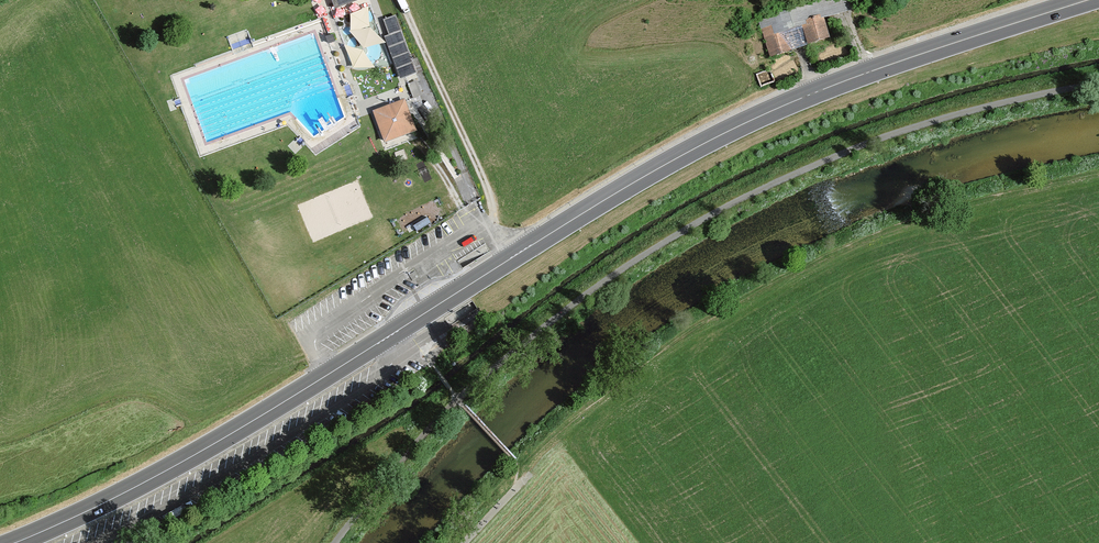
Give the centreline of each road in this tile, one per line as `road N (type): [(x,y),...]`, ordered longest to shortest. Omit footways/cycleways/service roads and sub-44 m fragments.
road 1 (primary): [(17,542),(177,466),(724,134),(830,87),(1093,0)]
road 2 (track): [(1098,84),(946,118),(812,165),(687,227),(429,423),(335,542)]
road 3 (track): [(468,542),(531,474),(711,329),(924,197),(1098,171)]
road 4 (track): [(496,232),(475,161),(401,0)]

